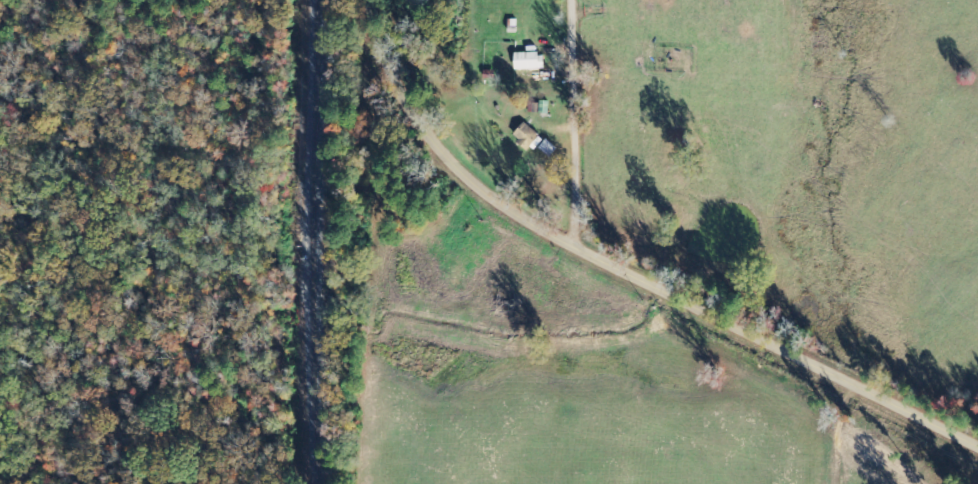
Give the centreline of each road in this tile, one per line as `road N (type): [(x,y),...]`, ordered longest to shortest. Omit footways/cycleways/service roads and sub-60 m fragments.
road 1 (tertiary): [(977,445),(494,200),(437,150),(385,0)]
road 2 (residential): [(574,246),(572,0)]

